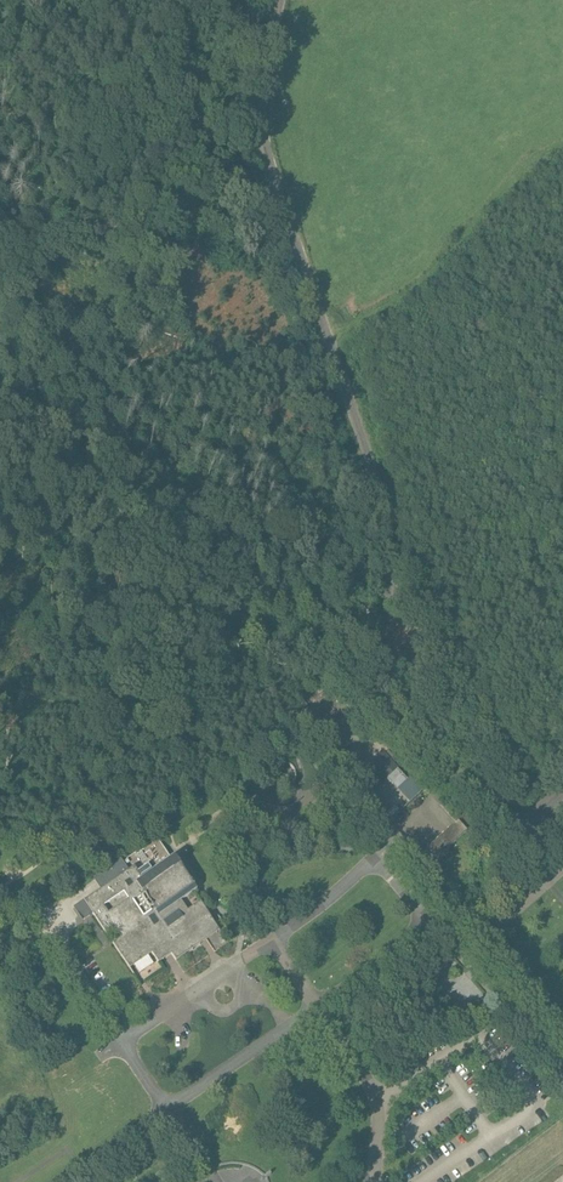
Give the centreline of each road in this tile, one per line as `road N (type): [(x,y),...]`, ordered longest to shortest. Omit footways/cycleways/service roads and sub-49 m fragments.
road 1 (unclassified): [(562,785),(523,818),(506,814),(412,710),(388,663),(385,515),(264,132),(282,0)]
road 2 (track): [(242,0),(177,117),(182,202),(159,270),(92,395),(40,420)]
road 3 (track): [(388,663),(318,643),(283,644),(170,704),(113,711),(47,700),(0,677)]

